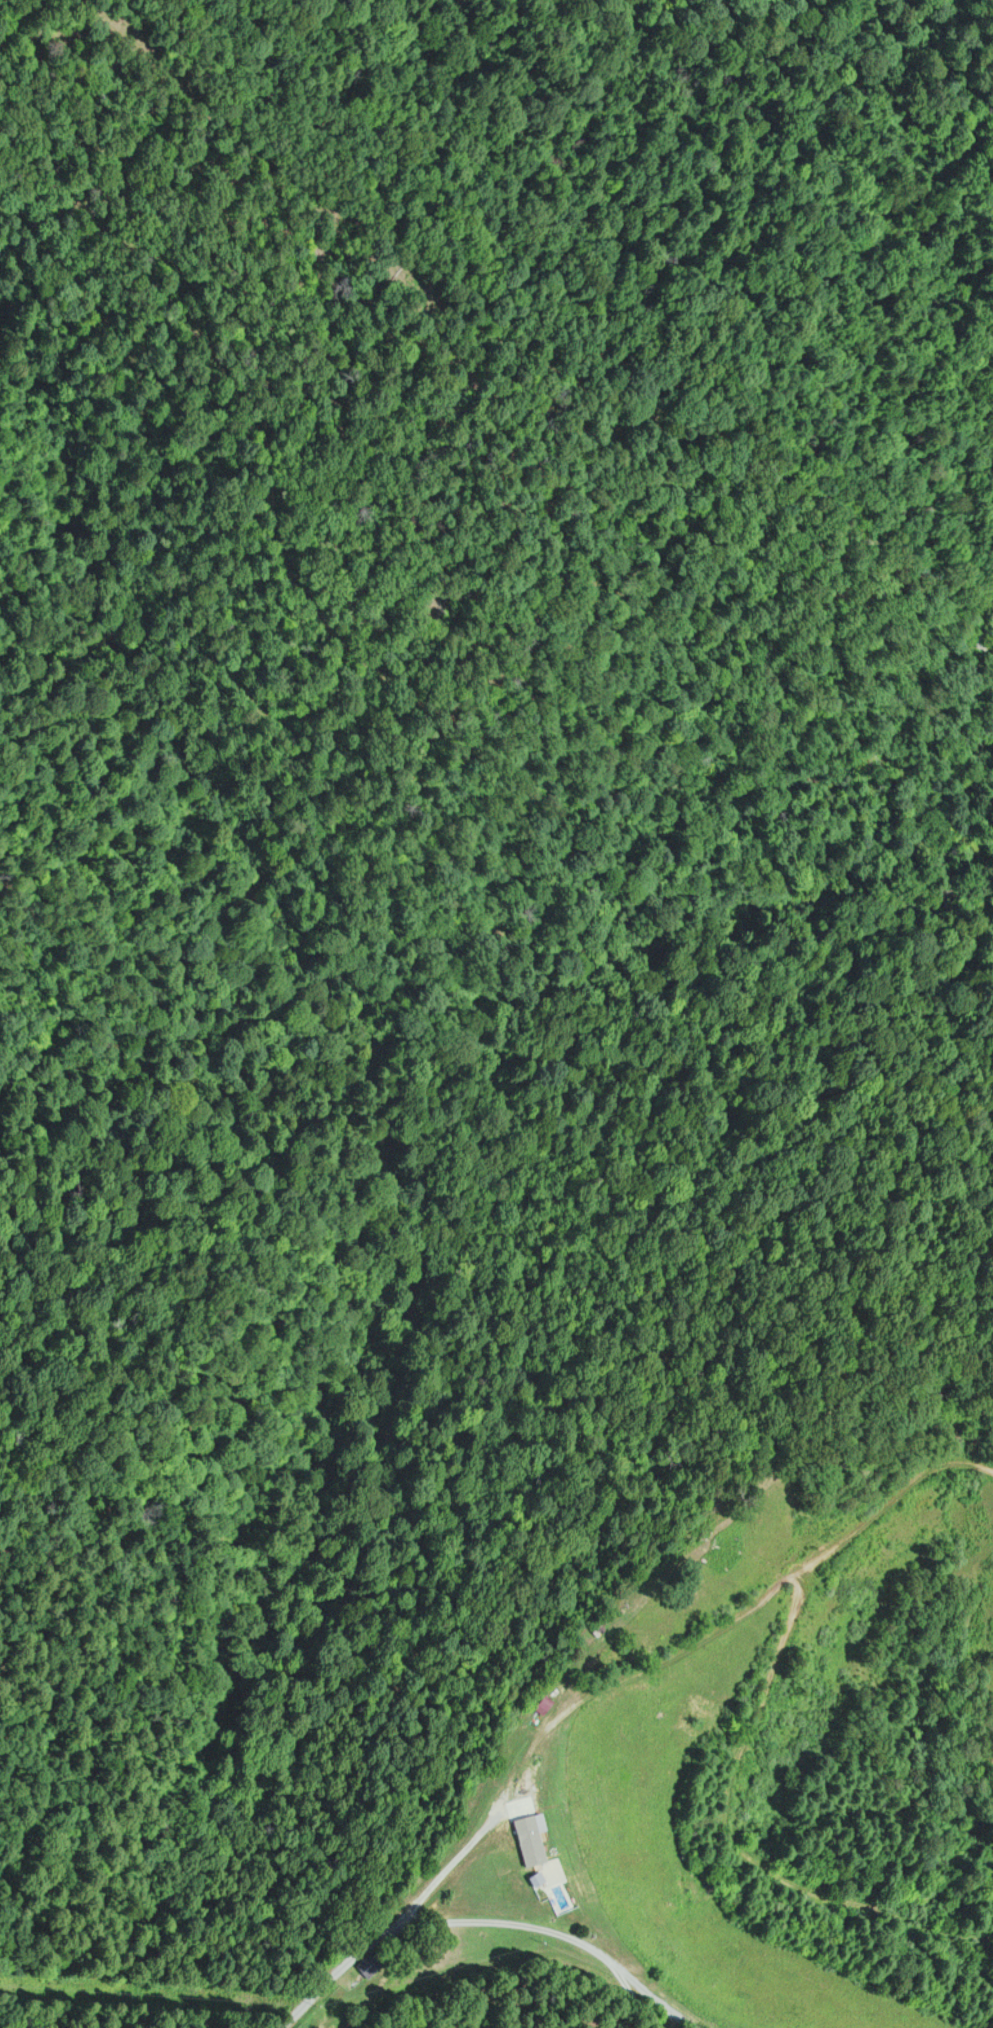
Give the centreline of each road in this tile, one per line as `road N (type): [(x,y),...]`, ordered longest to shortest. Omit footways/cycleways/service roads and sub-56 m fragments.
road 1 (track): [(992,575),(514,288),(503,267),(159,64),(84,0)]
road 2 (residential): [(699,2027),(624,1971),(493,1927),(378,1960),(329,2027)]
road 3 (residential): [(493,1927),(542,1763),(558,1758)]

